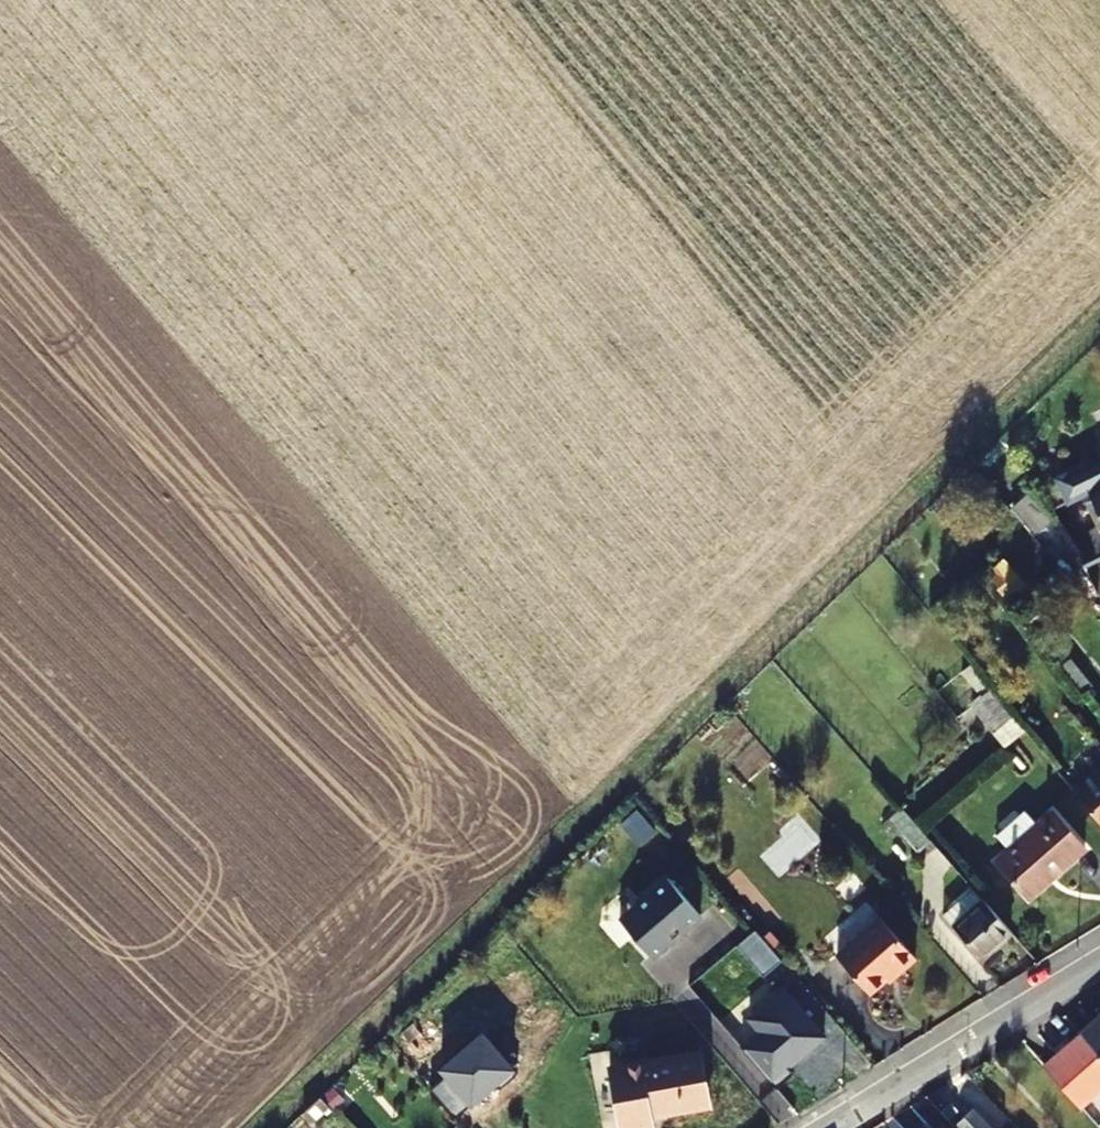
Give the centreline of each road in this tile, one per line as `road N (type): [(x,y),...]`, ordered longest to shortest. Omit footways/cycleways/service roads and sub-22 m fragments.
road 1 (residential): [(830,1127),(1099,959)]

